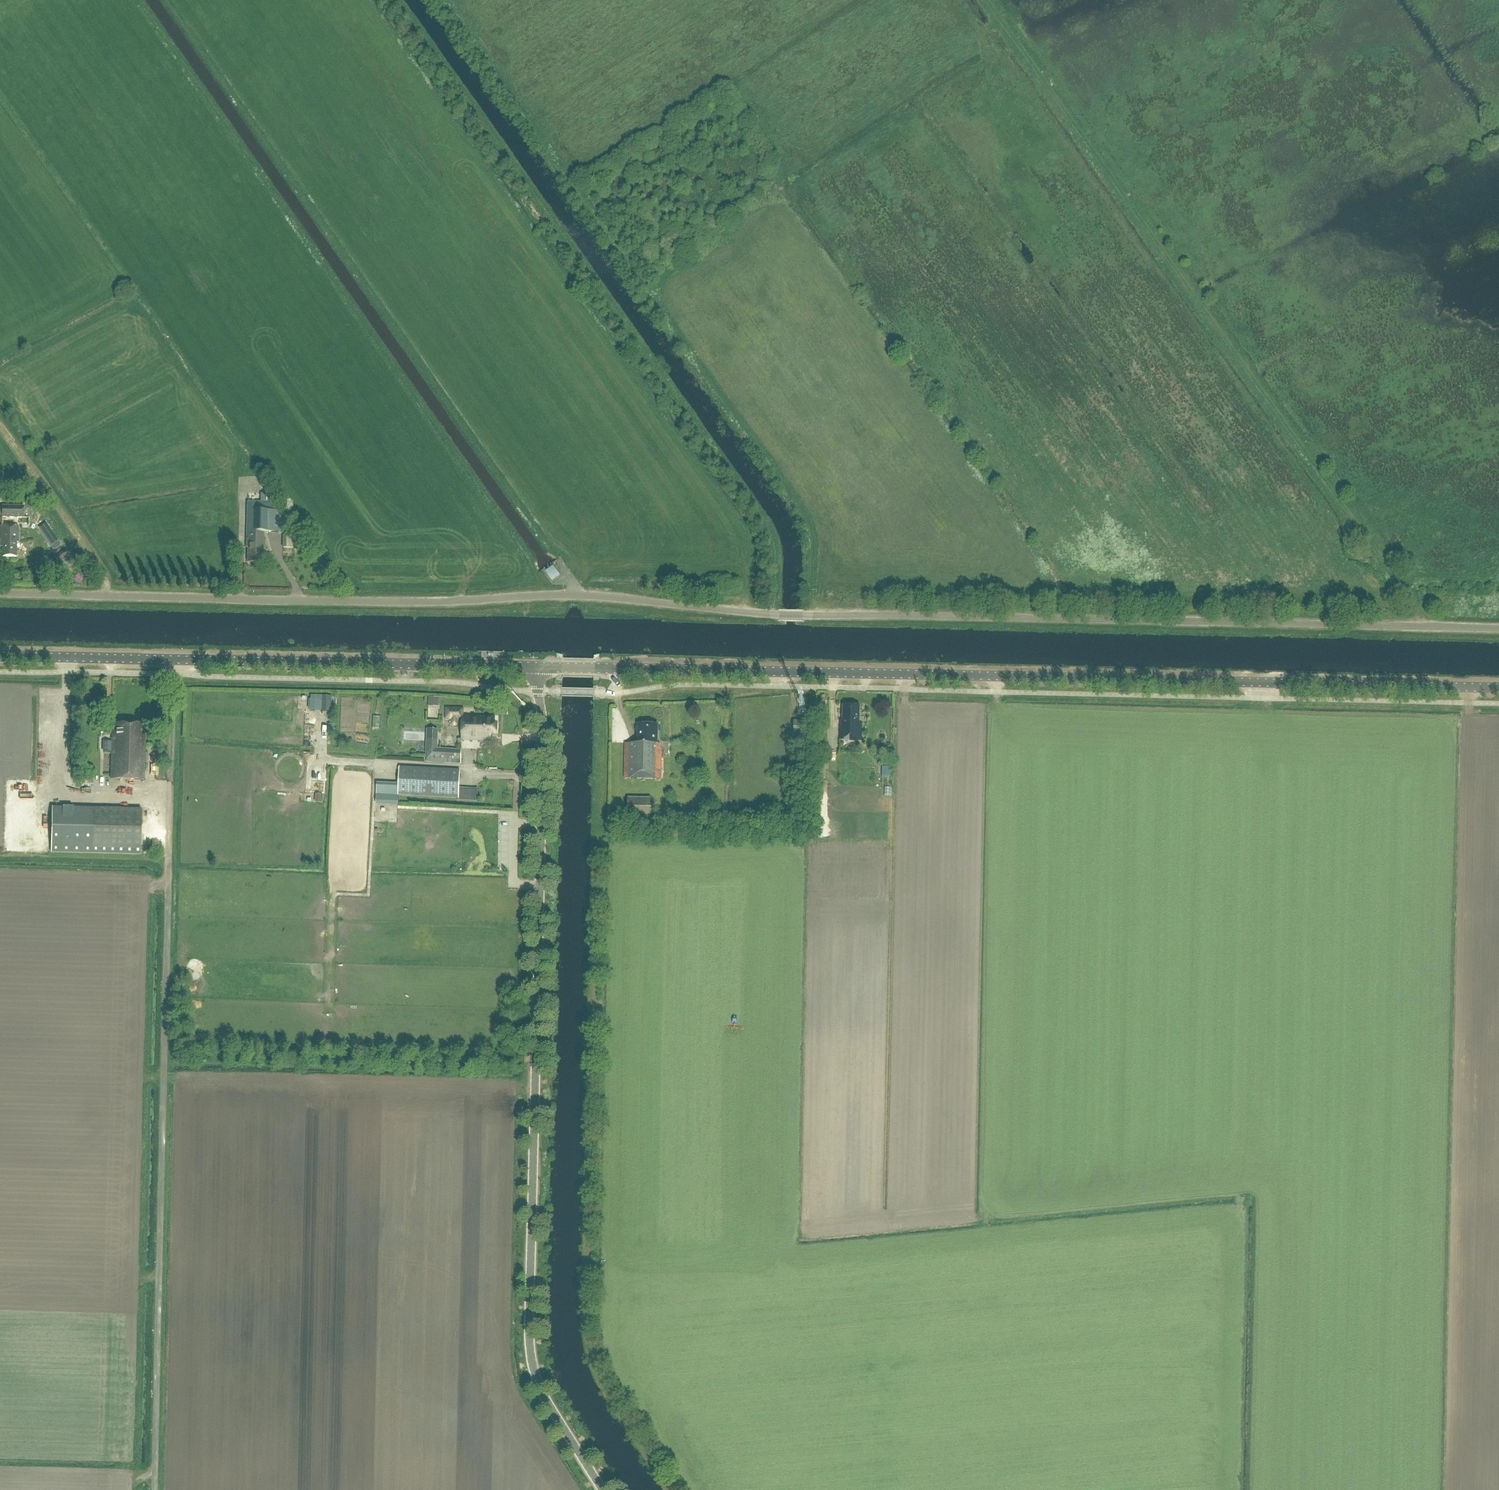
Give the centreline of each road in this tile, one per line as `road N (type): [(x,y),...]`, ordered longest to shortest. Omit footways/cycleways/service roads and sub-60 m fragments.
road 1 (unclassified): [(1498,629),(782,616),(580,596),(430,603),(0,593)]
road 2 (tertiary): [(1498,688),(594,669)]
road 3 (unclassified): [(603,1489),(542,1391),(531,1351),(543,747),(538,668)]
road 4 (track): [(177,661),(154,1489)]
road 5 (track): [(984,0),(1413,606),(1417,627)]
road 6 (tertiary): [(538,668),(0,657)]

